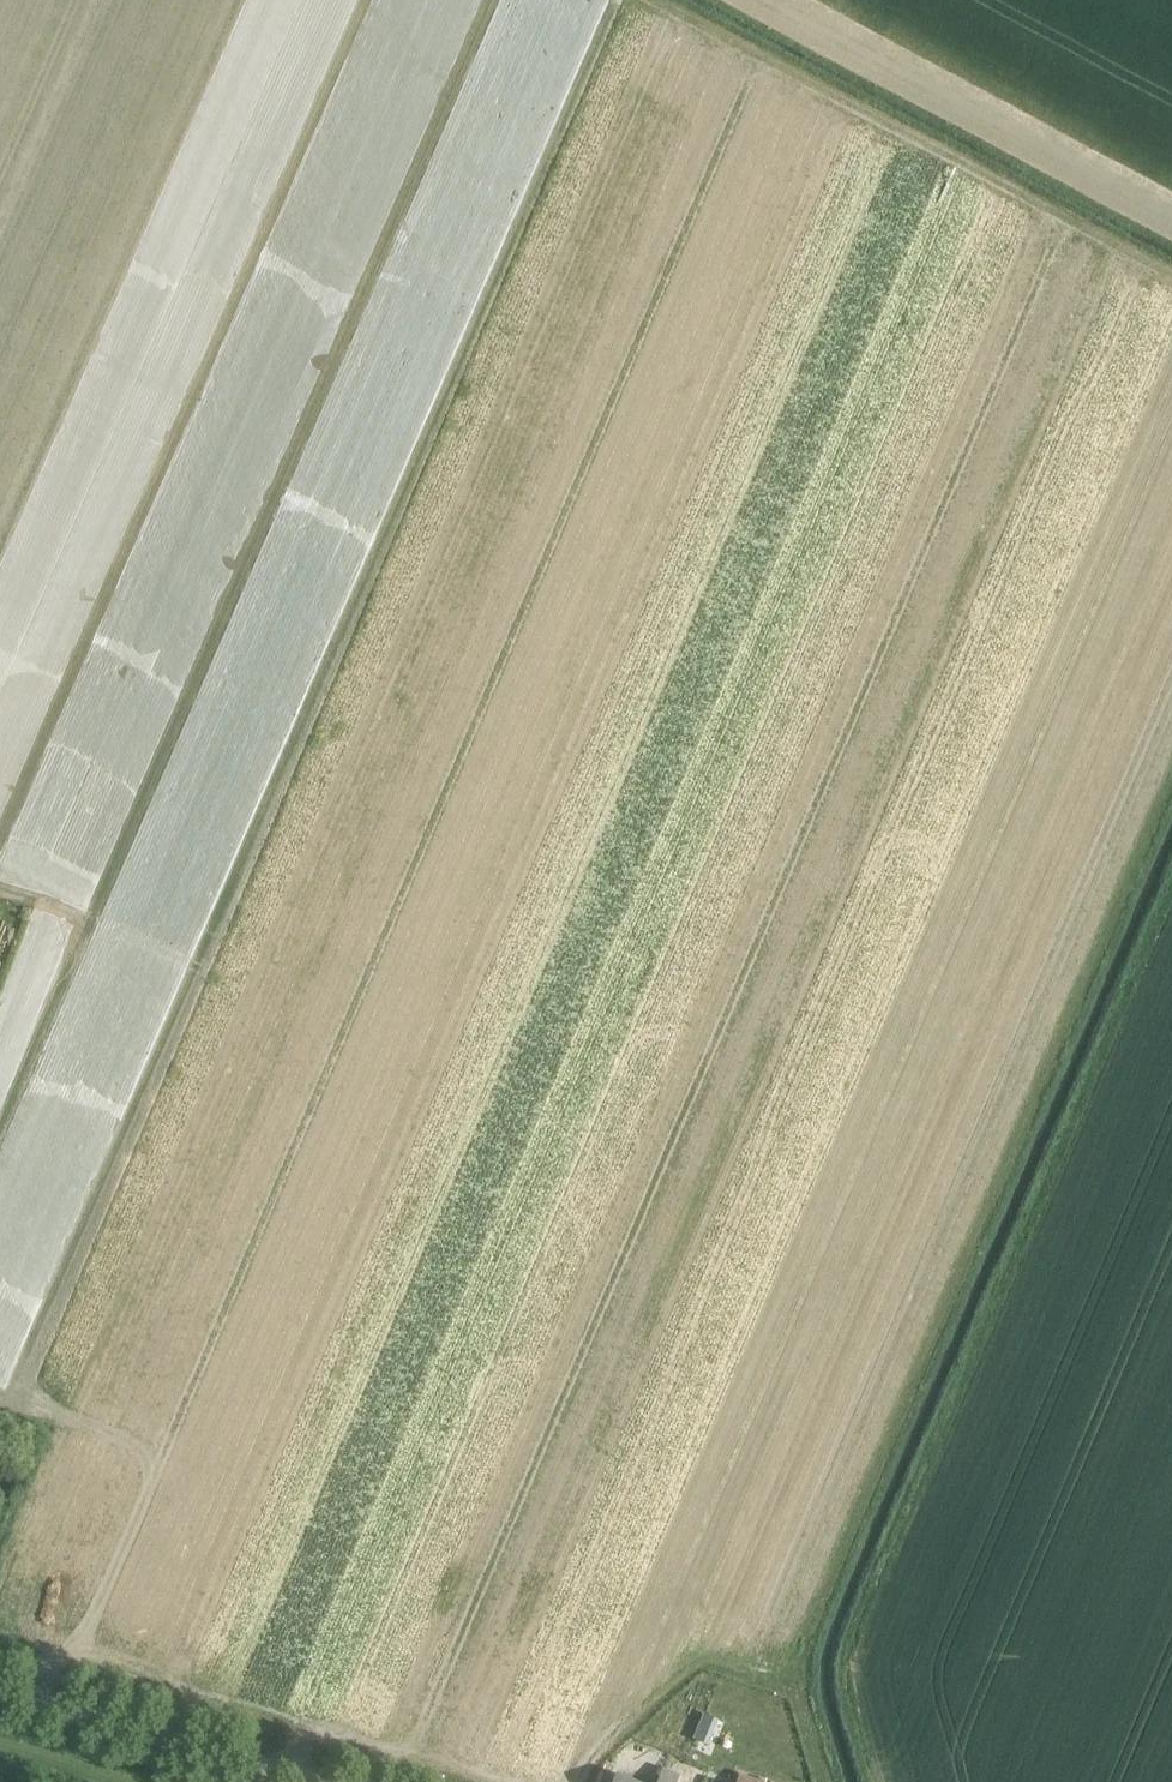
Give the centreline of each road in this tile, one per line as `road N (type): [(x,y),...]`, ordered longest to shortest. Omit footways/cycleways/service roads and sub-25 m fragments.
road 1 (unclassified): [(0,1685),(318,1781)]

